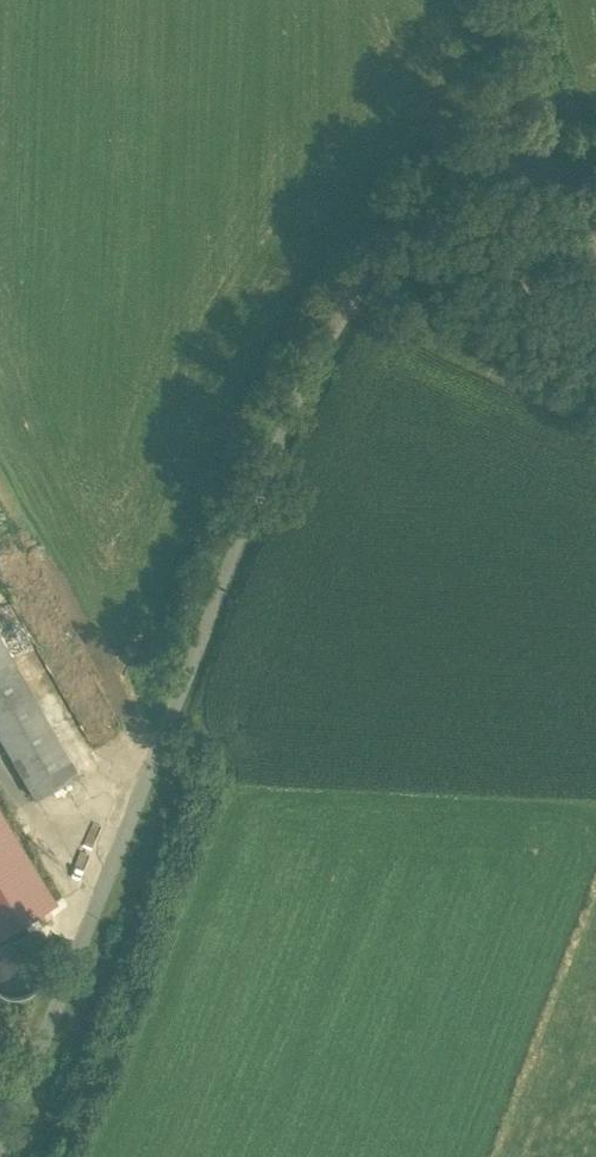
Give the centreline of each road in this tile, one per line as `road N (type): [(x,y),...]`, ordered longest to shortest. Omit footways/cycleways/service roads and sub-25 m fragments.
road 1 (unclassified): [(595,163),(526,174),(447,205),(370,273),(335,325),(253,507),(2,1156)]

